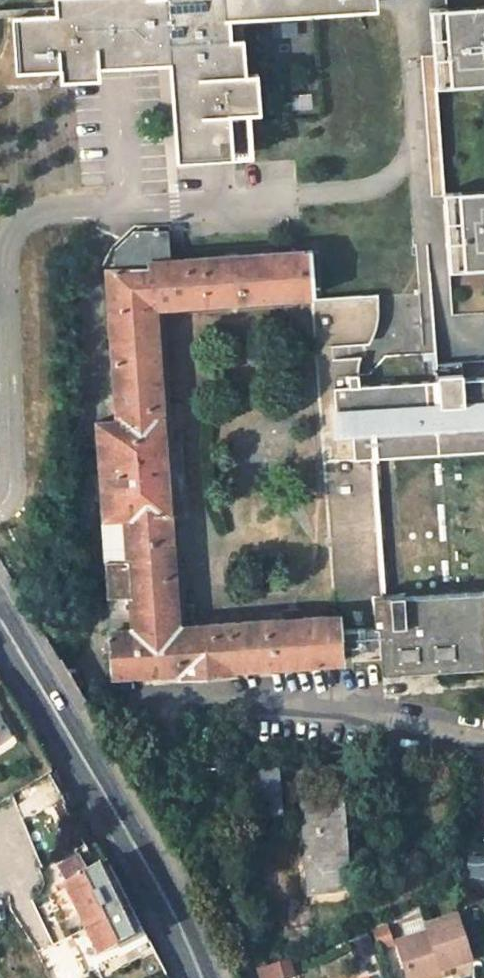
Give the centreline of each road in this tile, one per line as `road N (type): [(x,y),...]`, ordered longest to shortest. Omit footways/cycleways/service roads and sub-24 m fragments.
road 1 (residential): [(483,738),(371,716),(223,704),(127,709),(96,683),(80,450),(96,357),(91,272),(124,212)]
road 2 (tertiary): [(199,977),(111,797),(0,616)]

